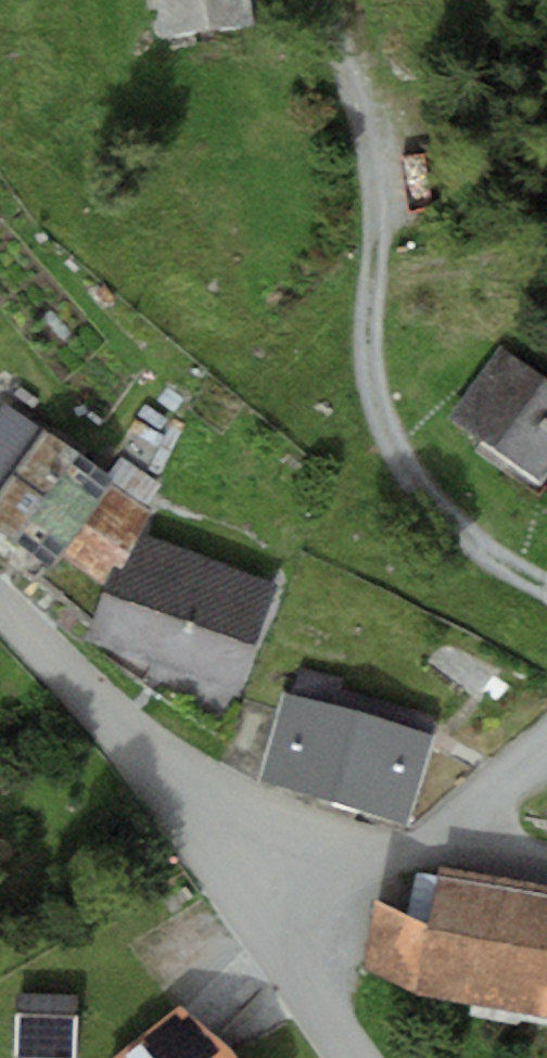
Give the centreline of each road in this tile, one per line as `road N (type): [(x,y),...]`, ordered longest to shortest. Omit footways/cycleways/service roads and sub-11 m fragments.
road 1 (track): [(546,575),(454,519),(401,461),(374,377),(370,166),(317,0)]
road 2 (residential): [(233,883),(134,738),(0,597)]
road 3 (residential): [(546,868),(348,838),(287,850),(233,883)]
road 4 (residential): [(233,883),(353,1057)]
road 5 (track): [(425,846),(546,735)]

